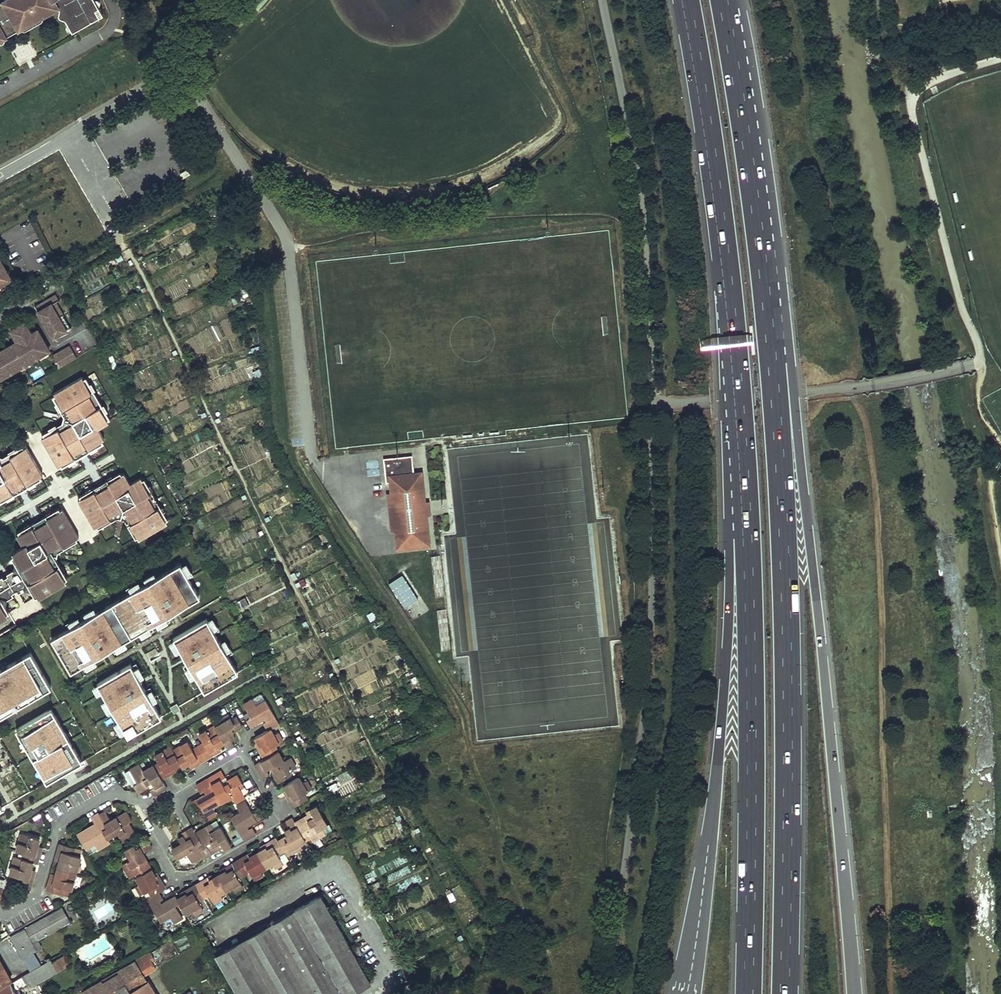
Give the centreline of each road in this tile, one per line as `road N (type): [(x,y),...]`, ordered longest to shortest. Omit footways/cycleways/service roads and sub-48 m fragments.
road 1 (motorway): [(854,993),(791,365),(750,154)]
road 2 (motorway): [(786,993),(781,505),(750,154)]
road 3 (motorway): [(686,0),(720,209),(745,519)]
road 4 (motorway): [(745,519),(729,539),(723,713),(685,993)]
road 5 (motorway): [(745,519),(747,993)]
road 6 (residential): [(150,805),(175,882),(269,832),(276,811),(241,751)]
road 7 (residential): [(150,805),(107,796),(58,826),(36,895),(0,913)]
road 8 (residential): [(110,0),(113,27),(0,92)]
road 9 (motorway): [(750,154),(725,0)]
road 10 (residential): [(113,460),(0,524)]

